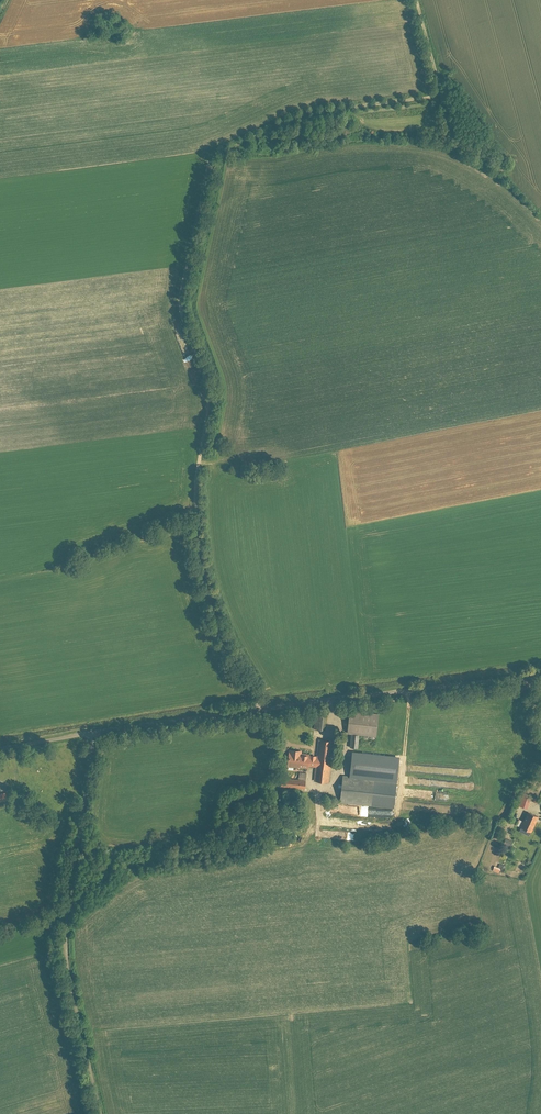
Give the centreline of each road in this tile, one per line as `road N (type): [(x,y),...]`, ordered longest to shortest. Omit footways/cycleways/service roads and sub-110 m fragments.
road 1 (track): [(416,0),(434,97),(310,113),(210,157),(182,302),(208,397),(195,516),(211,603),(263,707)]
road 2 (residential): [(93,733),(526,678)]
road 3 (residential): [(97,1113),(60,931),(93,733)]

